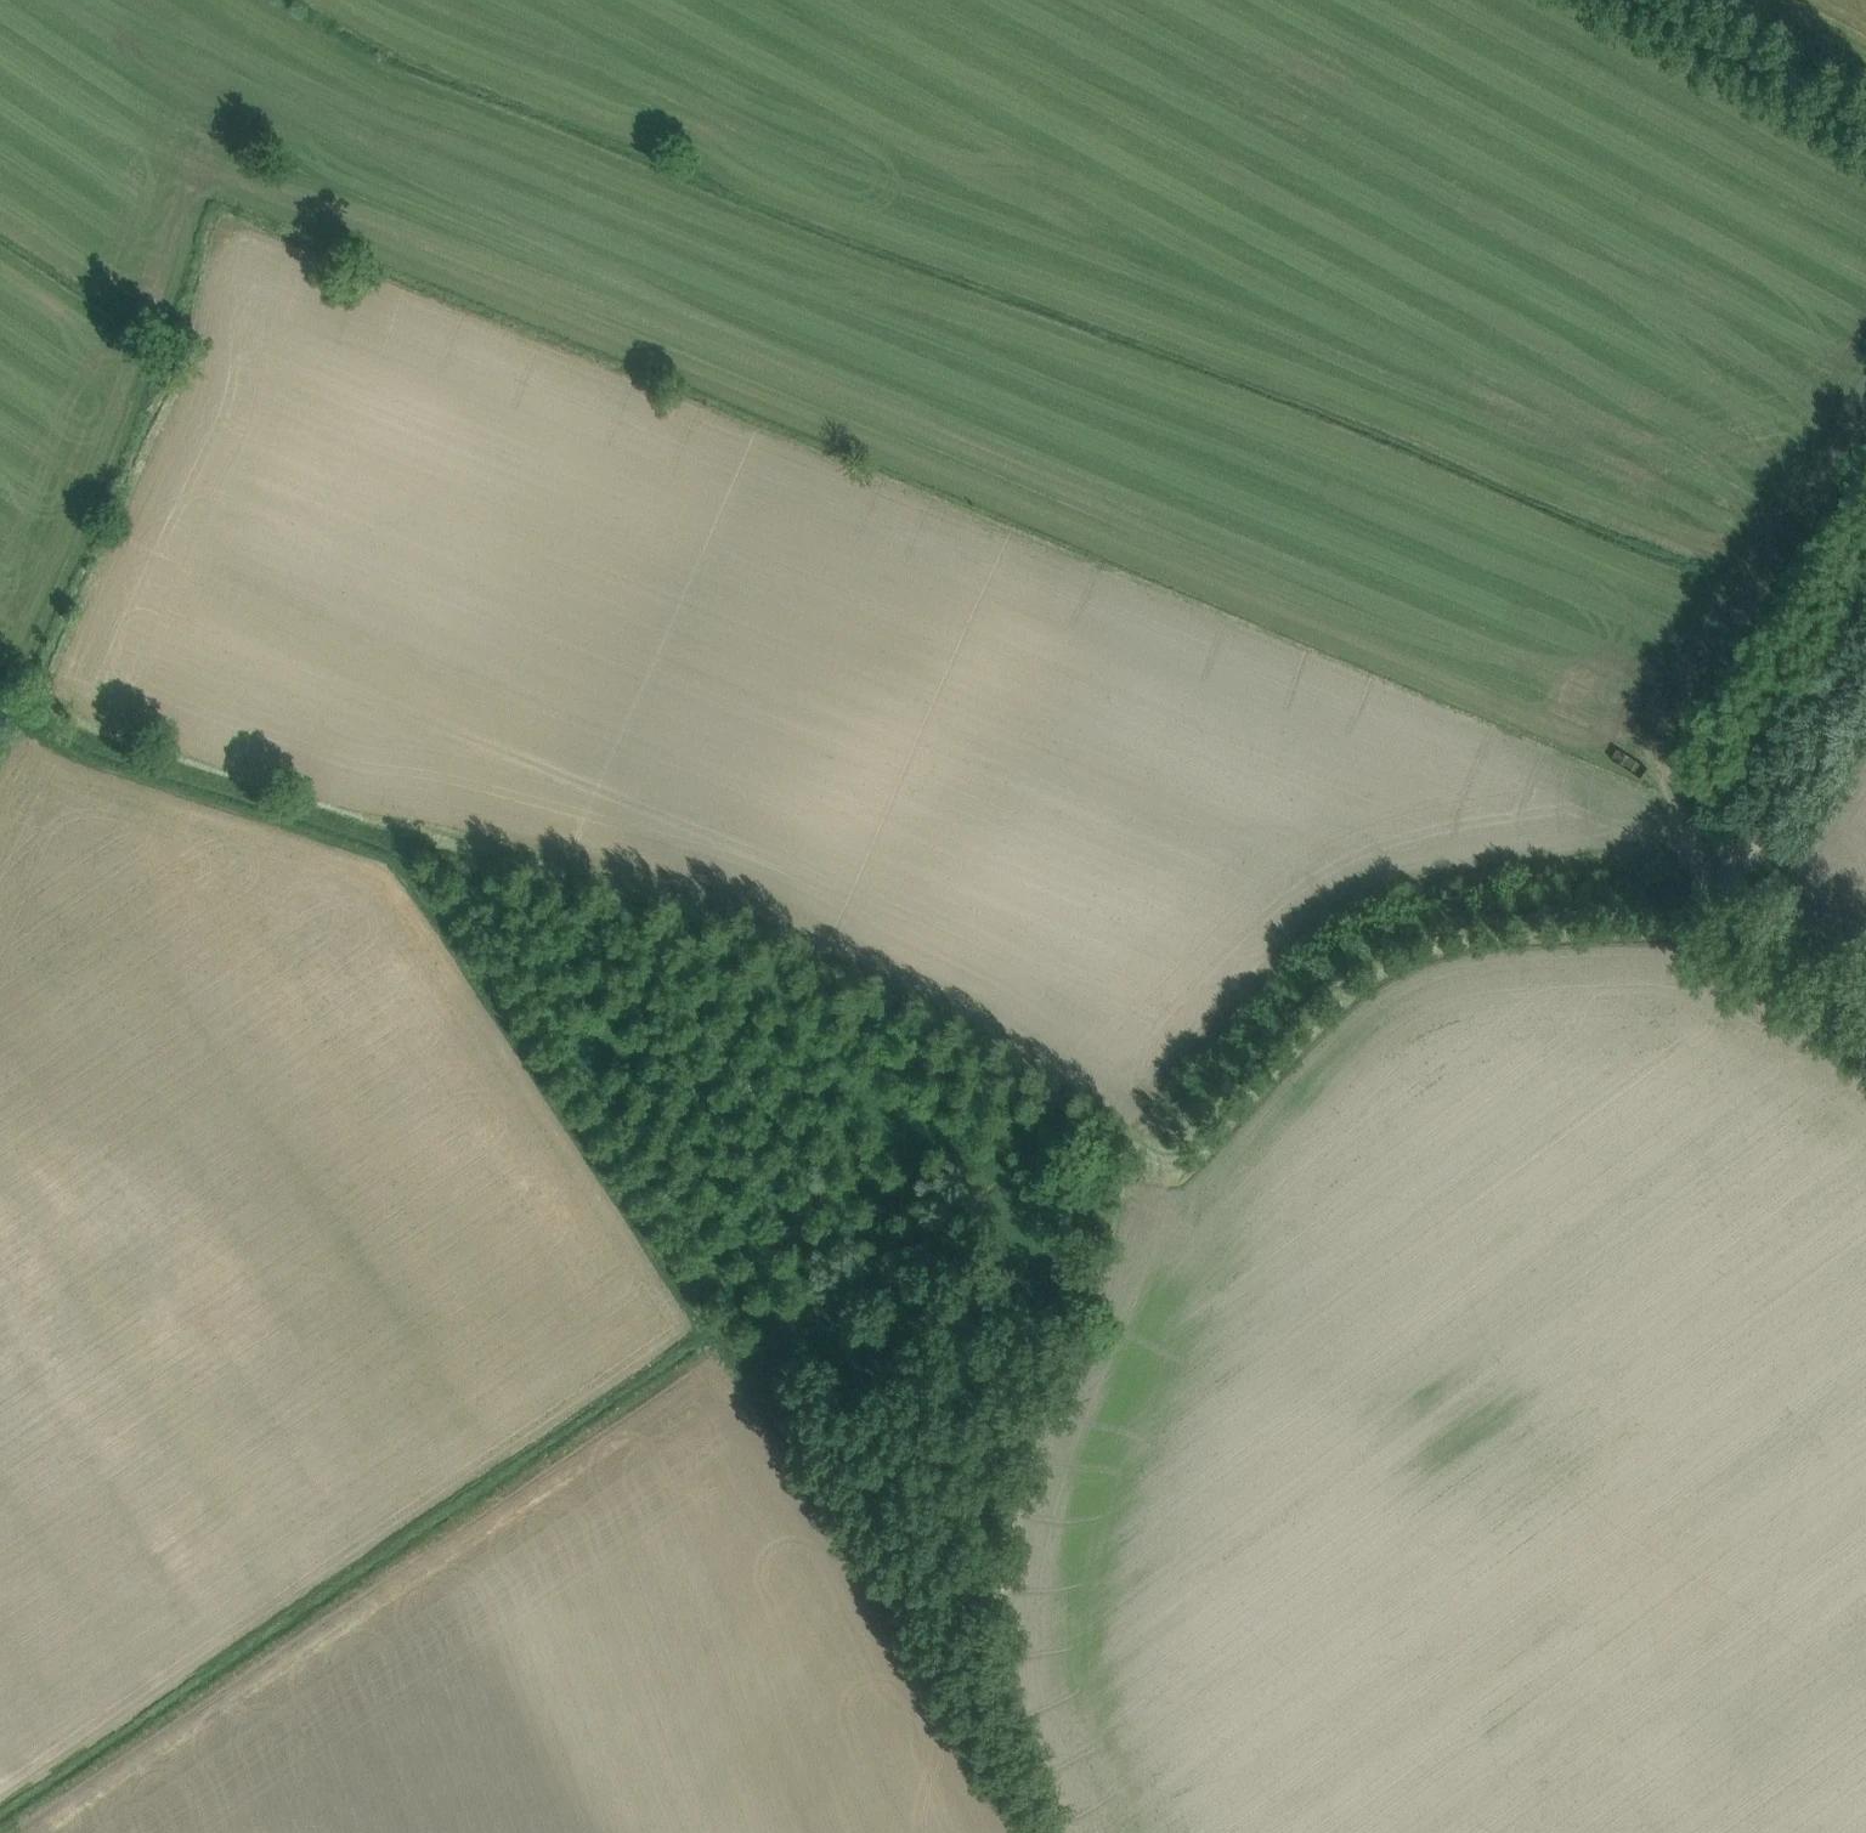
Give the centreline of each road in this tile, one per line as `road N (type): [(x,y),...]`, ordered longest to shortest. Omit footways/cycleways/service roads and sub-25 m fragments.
road 1 (track): [(1648,0),(1865,120)]
road 2 (track): [(1865,1010),(1742,936),(1722,902)]

